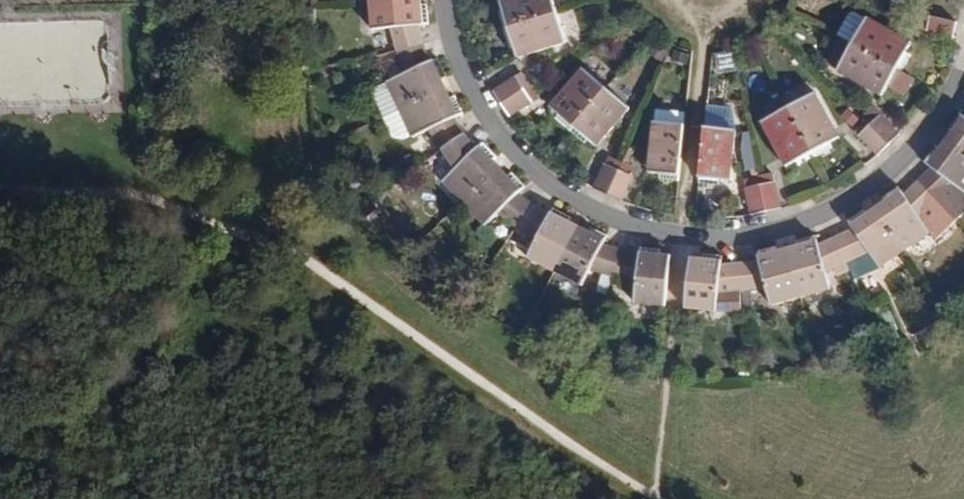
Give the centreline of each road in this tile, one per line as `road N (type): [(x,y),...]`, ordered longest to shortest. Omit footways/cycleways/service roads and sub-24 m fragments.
road 1 (residential): [(443,0),(460,67),(511,145),(576,197),(687,232),(753,231),(851,192),(901,157),(963,62)]

